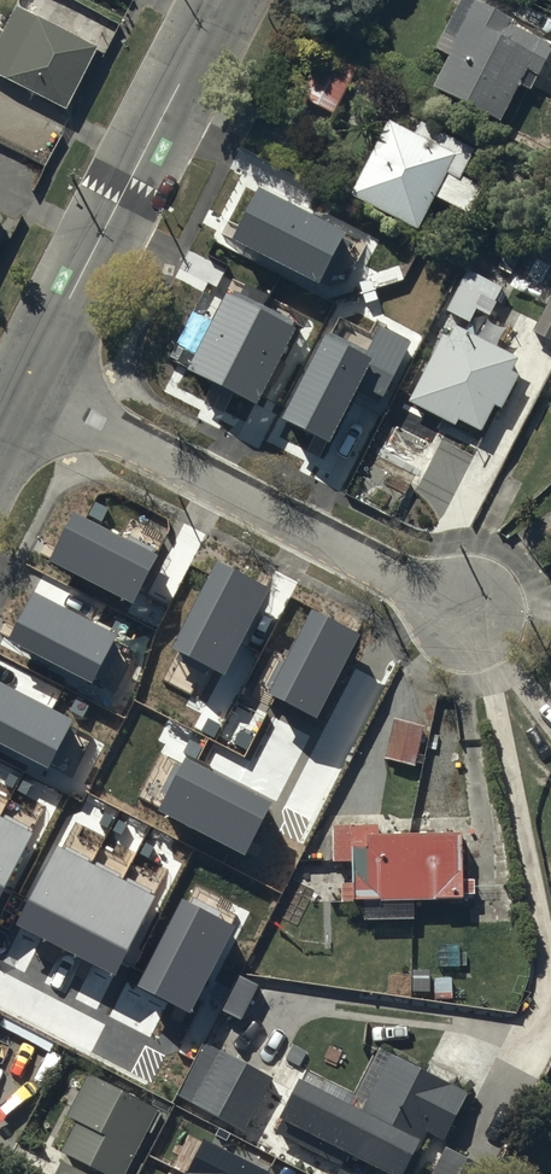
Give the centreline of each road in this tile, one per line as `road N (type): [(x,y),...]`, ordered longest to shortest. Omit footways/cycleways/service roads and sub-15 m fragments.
road 1 (residential): [(474,616),(22,392)]
road 2 (residential): [(22,392),(223,0)]

